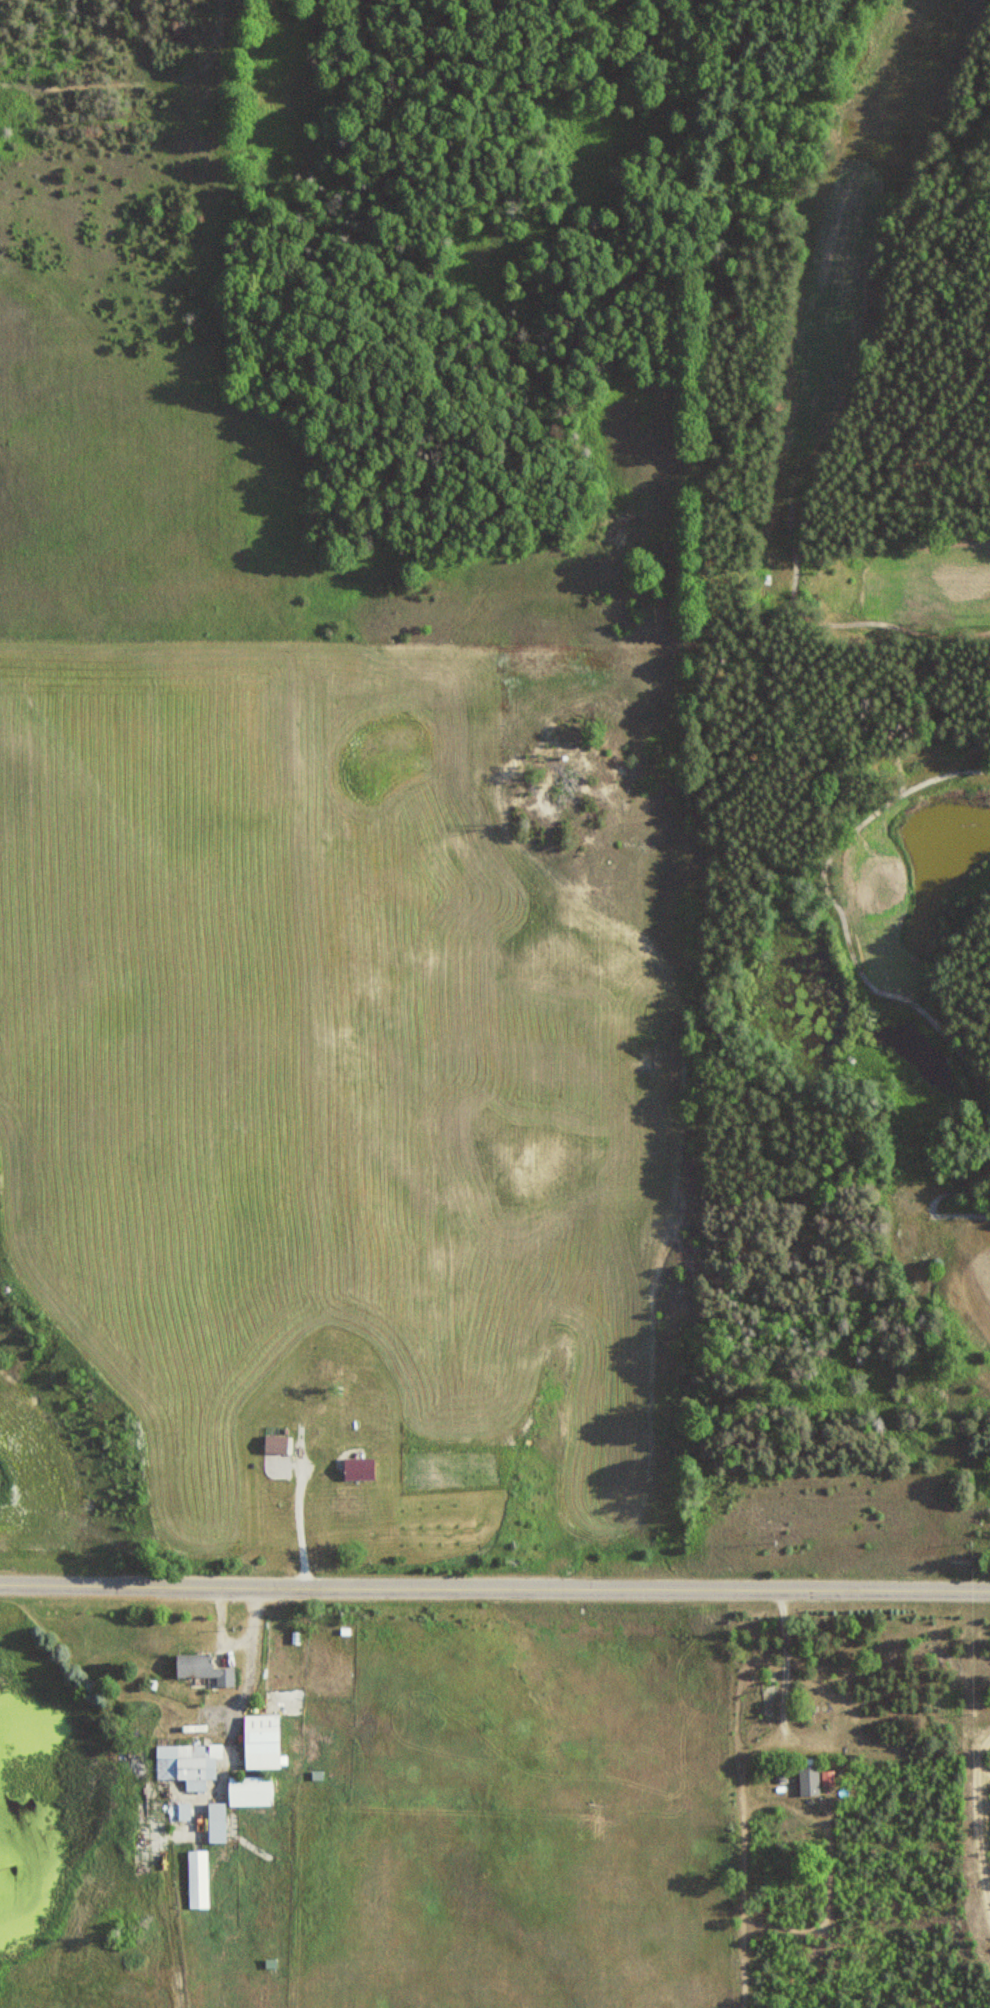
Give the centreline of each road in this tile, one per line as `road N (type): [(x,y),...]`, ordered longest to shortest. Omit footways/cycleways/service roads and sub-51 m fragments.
road 1 (residential): [(989,1588),(0,1581)]

